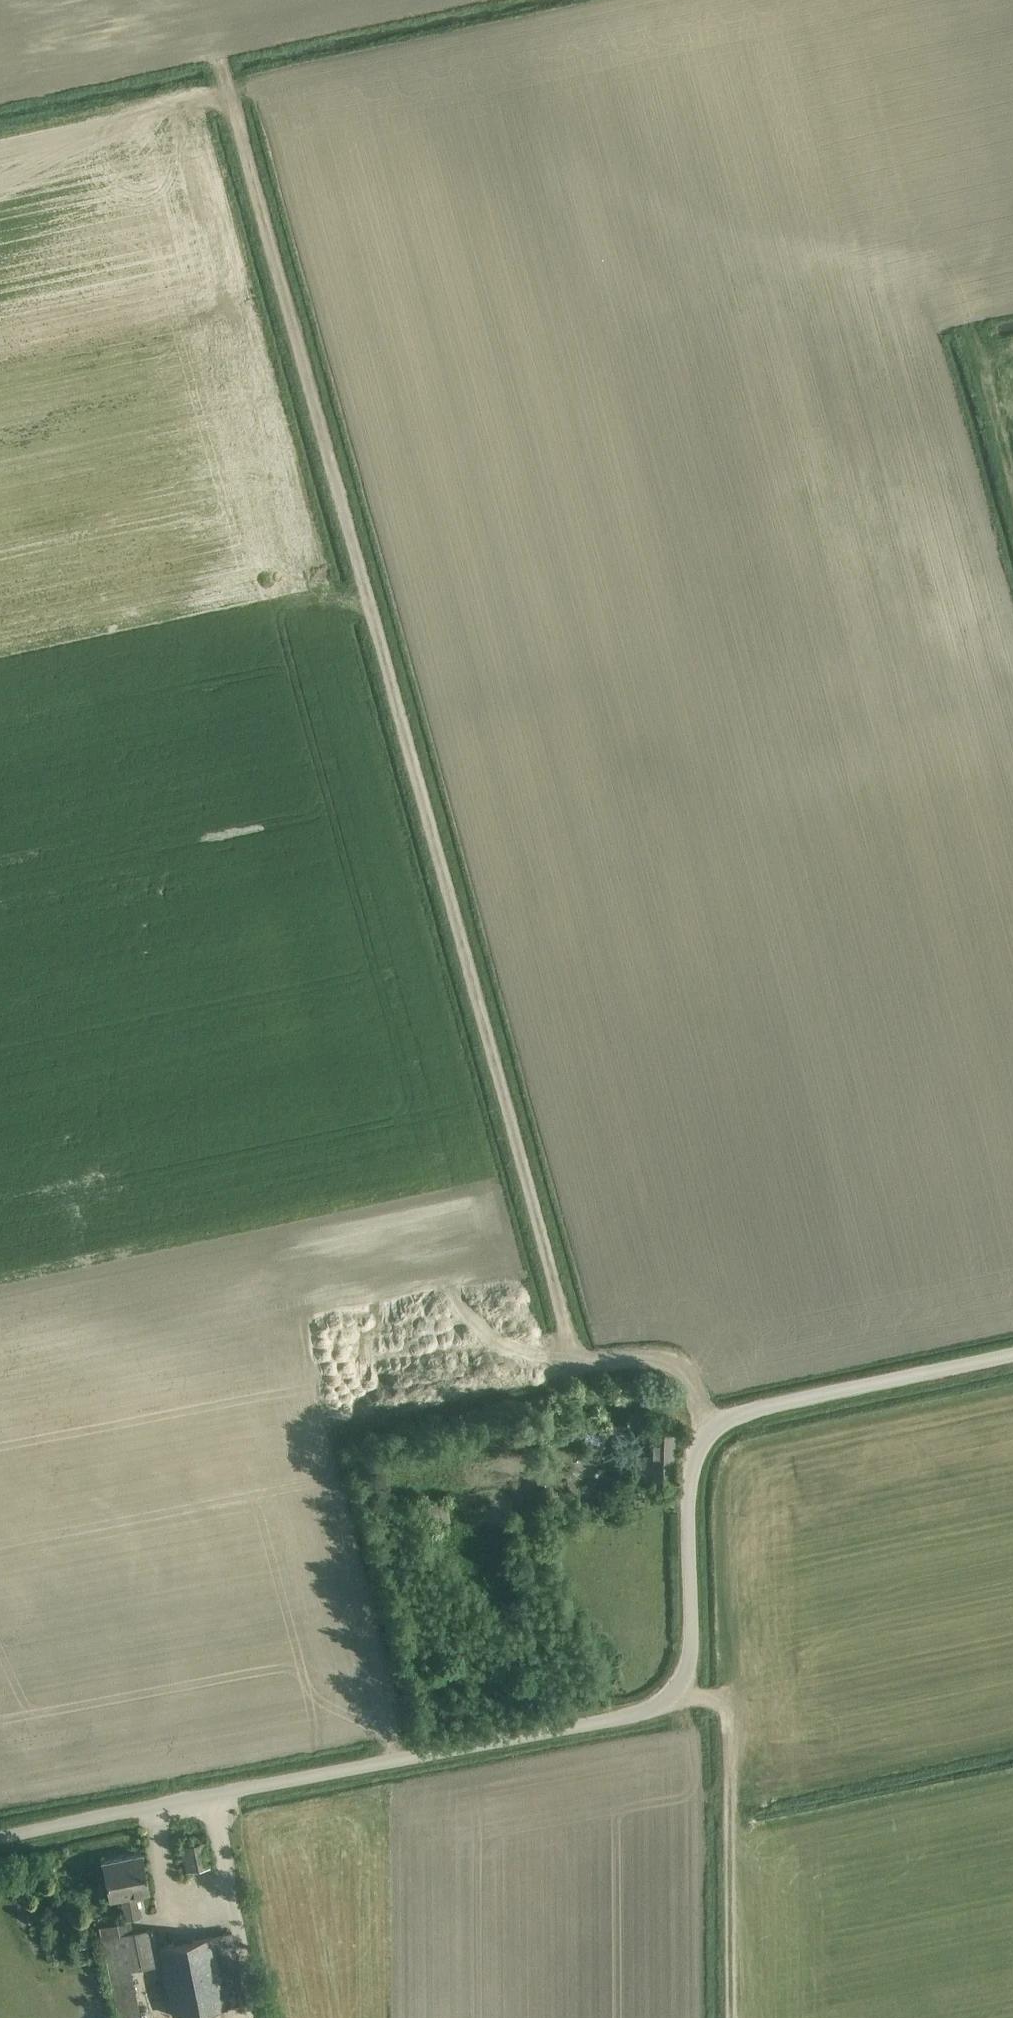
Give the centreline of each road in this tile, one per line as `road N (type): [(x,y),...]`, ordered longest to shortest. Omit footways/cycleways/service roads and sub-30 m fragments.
road 1 (unclassified): [(0,1838),(651,1709),(686,1682),(691,1664),(688,1486),(696,1445),(708,1429),(758,1408),(1012,1353)]

